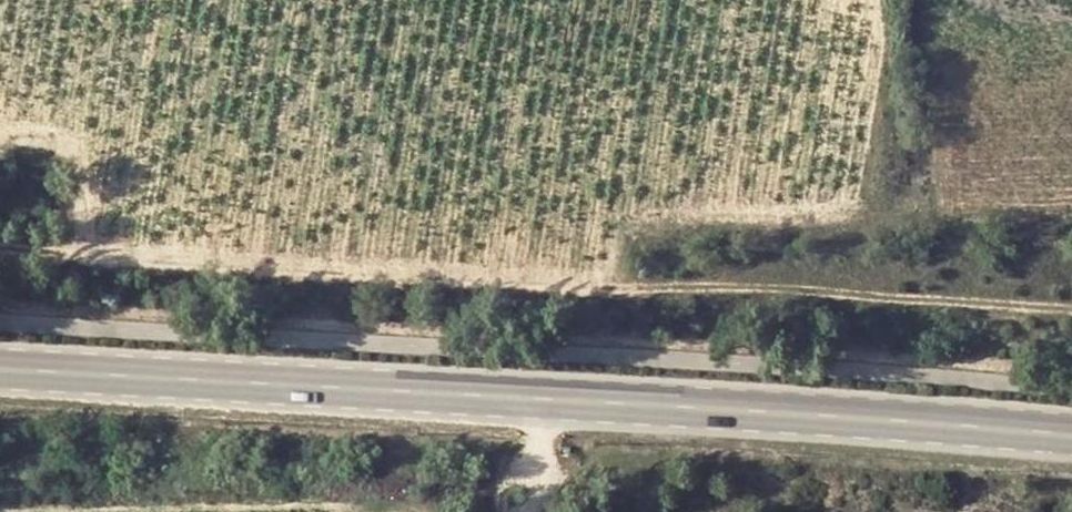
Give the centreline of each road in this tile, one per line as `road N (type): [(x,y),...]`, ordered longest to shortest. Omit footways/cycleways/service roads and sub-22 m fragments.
road 1 (track): [(1071,315),(941,300),(0,250)]
road 2 (secondary): [(0,370),(1071,428)]

